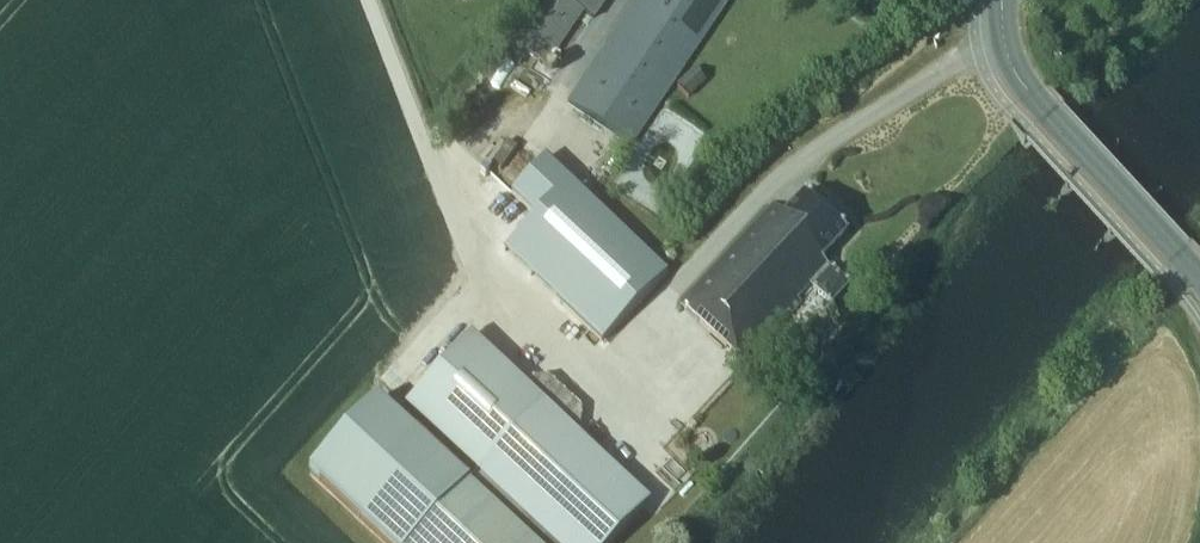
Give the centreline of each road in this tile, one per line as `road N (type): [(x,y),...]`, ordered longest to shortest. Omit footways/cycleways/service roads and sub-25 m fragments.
road 1 (primary): [(1199,280),(1044,114)]
road 2 (primary): [(1003,0),(1011,63),(1044,114)]

